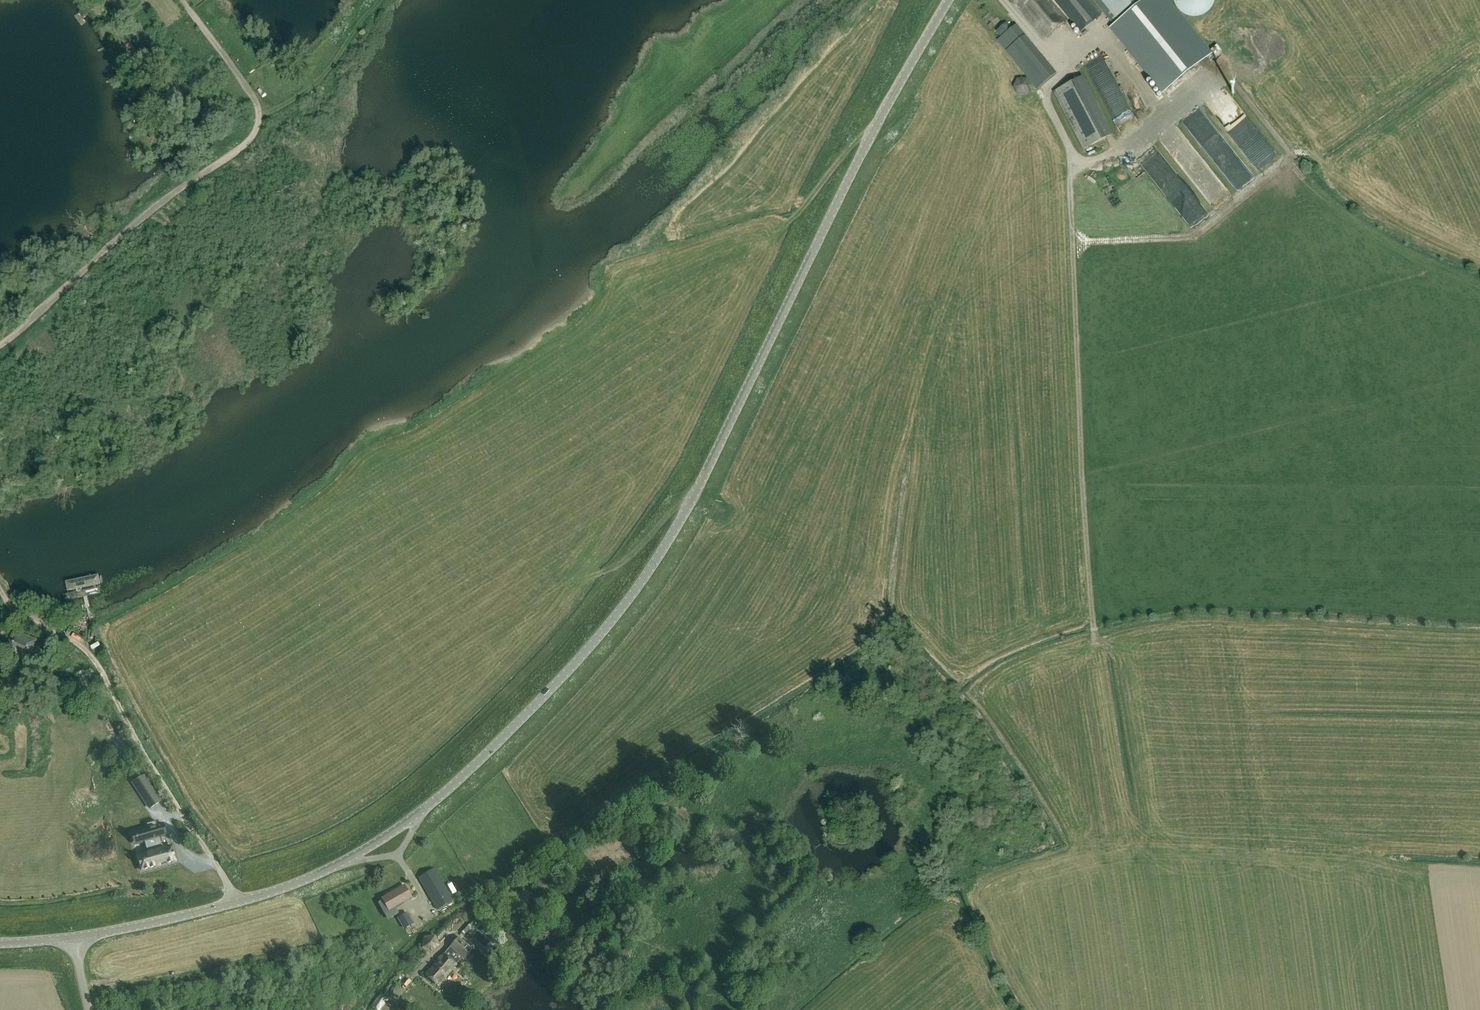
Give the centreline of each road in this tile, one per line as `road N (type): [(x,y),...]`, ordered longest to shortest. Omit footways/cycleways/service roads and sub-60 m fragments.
road 1 (tertiary): [(236,902),(336,866),(424,809),(610,623),(705,473),(948,0)]
road 2 (track): [(0,341),(137,218),(249,139),(258,113),(253,97),(184,0)]
road 3 (unclassified): [(236,902),(93,660),(26,619)]
road 4 (tertiary): [(72,938),(236,902)]

